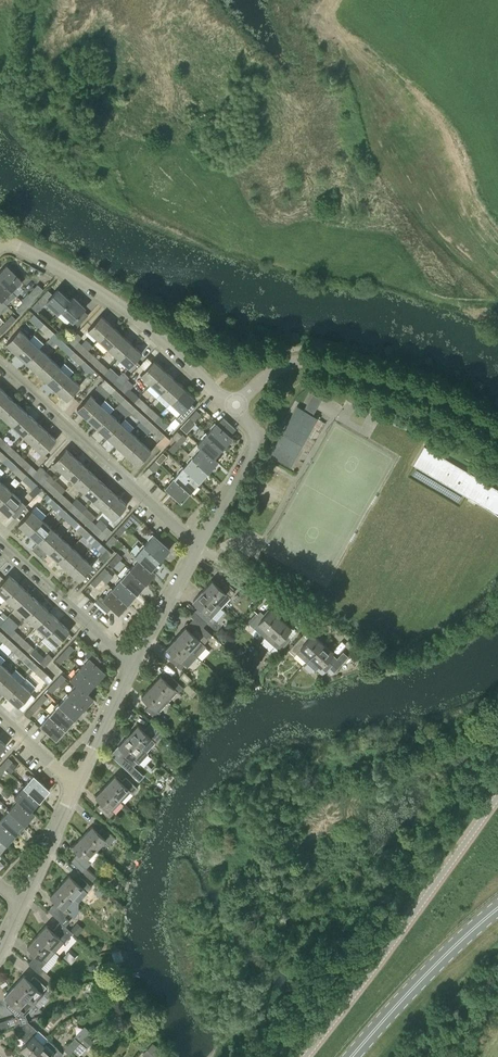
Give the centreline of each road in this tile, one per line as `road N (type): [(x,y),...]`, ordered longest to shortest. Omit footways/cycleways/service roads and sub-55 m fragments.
road 1 (unclassified): [(305,1056),(497,796)]
road 2 (tertiary): [(497,433),(420,391),(308,362),(284,364),(233,404)]
road 3 (tertiary): [(233,404),(146,325),(3,243)]
road 4 (residential): [(198,548),(0,366)]
road 5 (primary): [(351,1056),(497,909)]
road 6 (residential): [(136,663),(0,541)]
road 7 (residential): [(352,634),(198,548)]
road 8 (residential): [(198,548),(262,438),(233,404)]
road 9 (residential): [(78,786),(136,663)]
road 10 (residential): [(136,663),(198,548)]
road 11 (residential): [(23,903),(78,786)]

